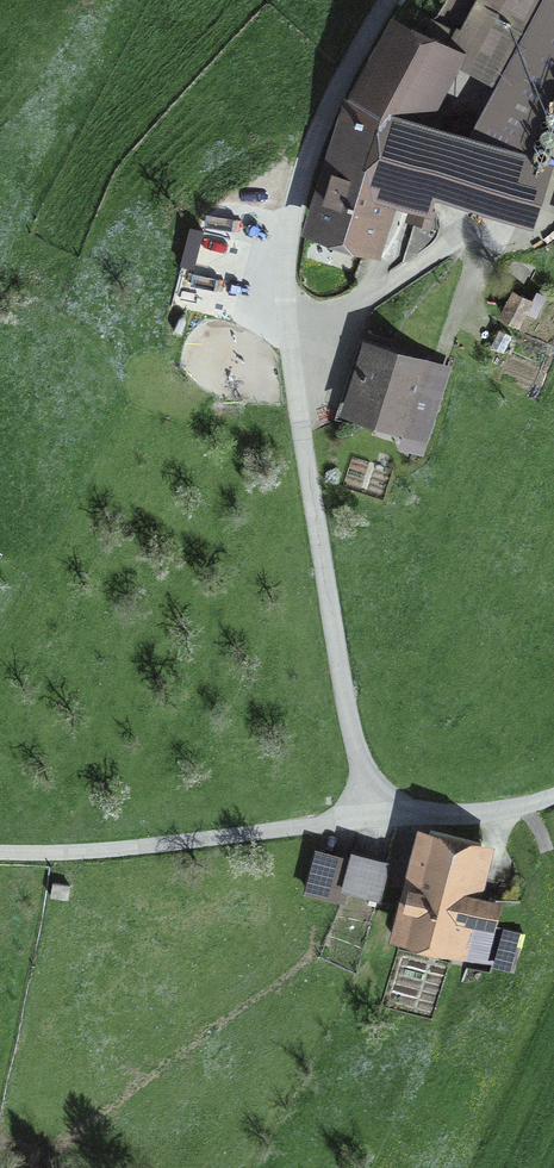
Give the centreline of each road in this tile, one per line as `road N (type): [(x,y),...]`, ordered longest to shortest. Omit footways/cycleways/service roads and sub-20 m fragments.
road 1 (unclassified): [(394,0),(327,114),(286,251),(301,432),(371,818)]
road 2 (unclassified): [(0,853),(371,818)]
road 3 (unclassified): [(371,818),(462,815),(553,798)]

